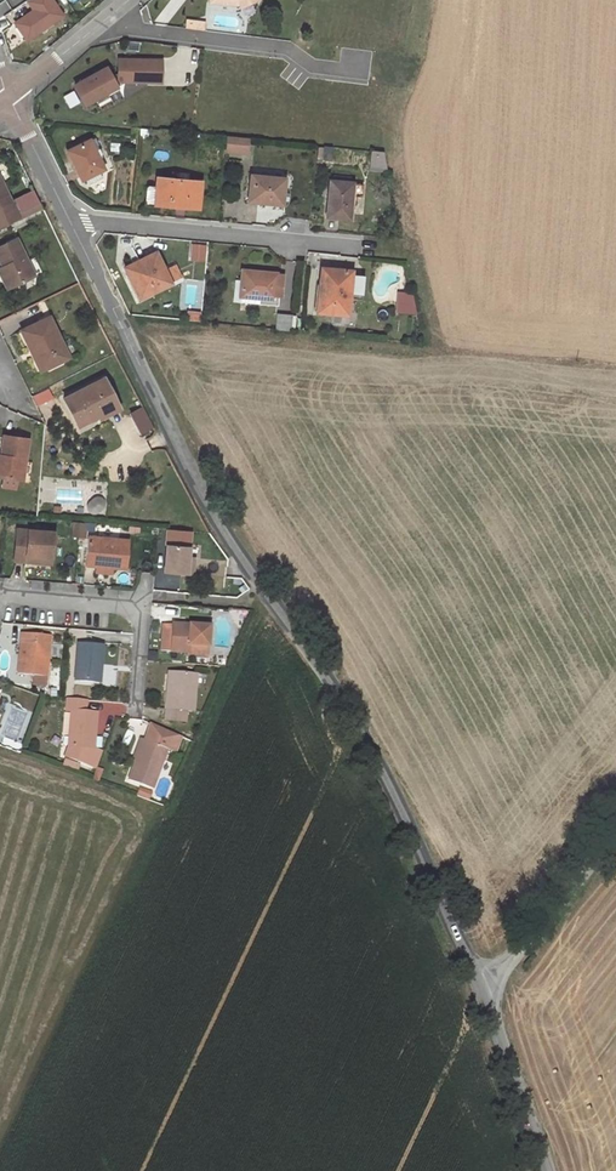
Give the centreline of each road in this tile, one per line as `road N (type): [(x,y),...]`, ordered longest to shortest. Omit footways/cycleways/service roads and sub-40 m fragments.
road 1 (unclassified): [(72,222),(218,518),(374,754),(476,982)]
road 2 (residential): [(360,247),(72,222)]
road 3 (residential): [(354,64),(318,69),(287,47),(99,24)]
road 4 (residential): [(0,593),(143,608),(137,693)]
road 5 (unclassified): [(615,823),(514,954),(476,982)]
road 6 (unclassified): [(476,982),(545,1170)]
road 7 (unclassified): [(9,96),(72,222)]

